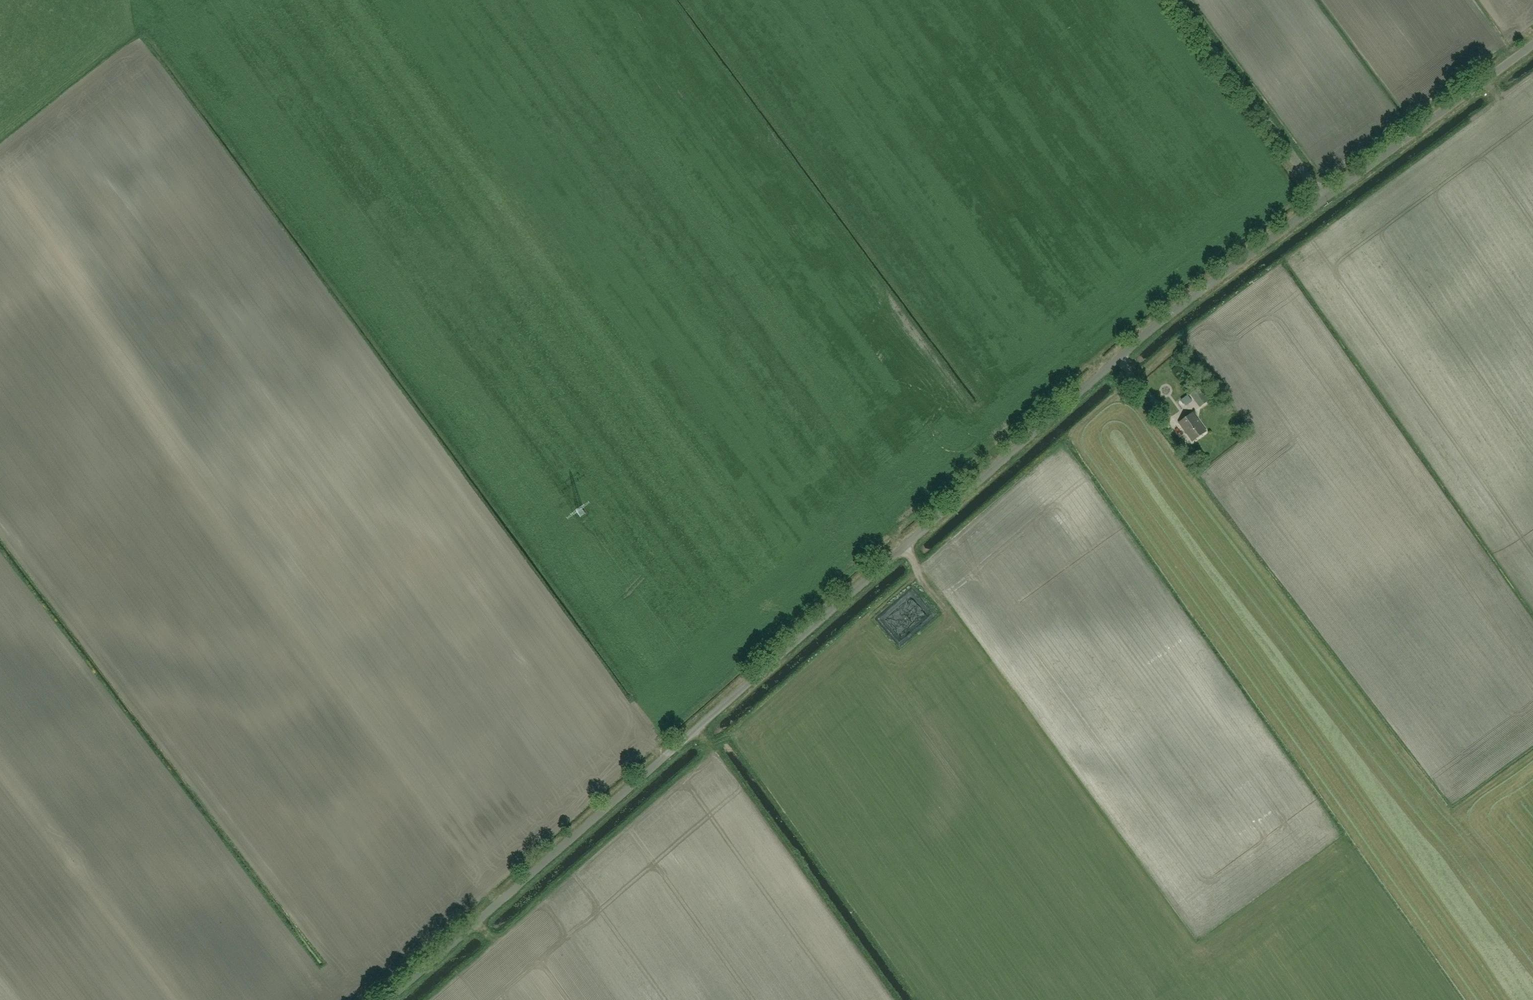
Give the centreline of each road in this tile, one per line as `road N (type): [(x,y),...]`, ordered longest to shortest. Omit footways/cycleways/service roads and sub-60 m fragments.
road 1 (unclassified): [(389,999),(1080,393),(1182,309),(1323,212)]
road 2 (unclassified): [(1323,212),(1532,51)]
road 3 (unclassified): [(1323,212),(1168,0)]

